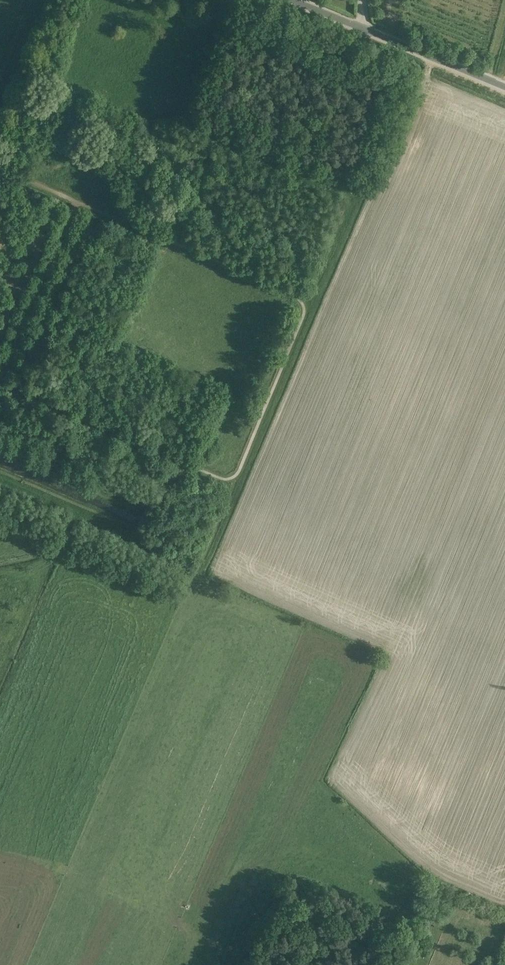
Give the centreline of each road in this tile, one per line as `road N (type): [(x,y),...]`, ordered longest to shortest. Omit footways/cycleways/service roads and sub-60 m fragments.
road 1 (unclassified): [(504,88),(294,0)]

